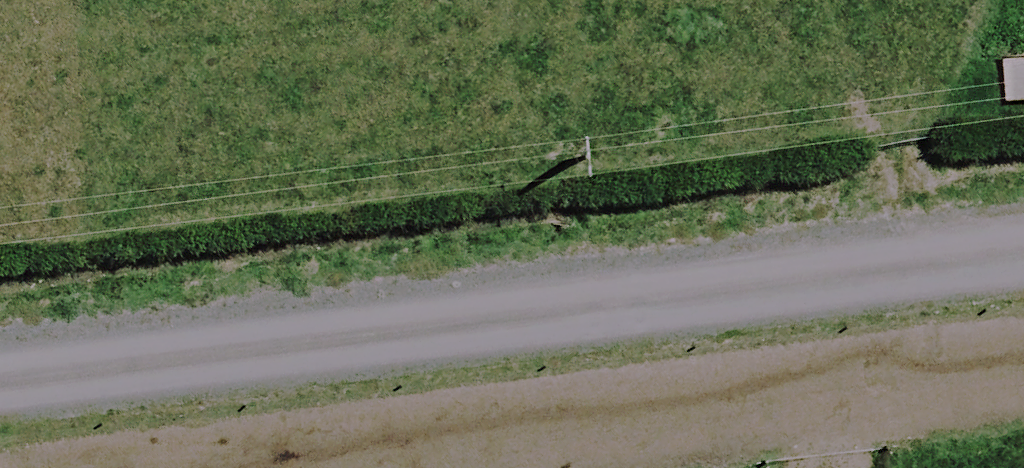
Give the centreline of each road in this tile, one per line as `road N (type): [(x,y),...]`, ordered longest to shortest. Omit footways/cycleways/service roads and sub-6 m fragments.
road 1 (unclassified): [(1023,218),(0,354)]
road 2 (track): [(246,467),(1023,365)]

